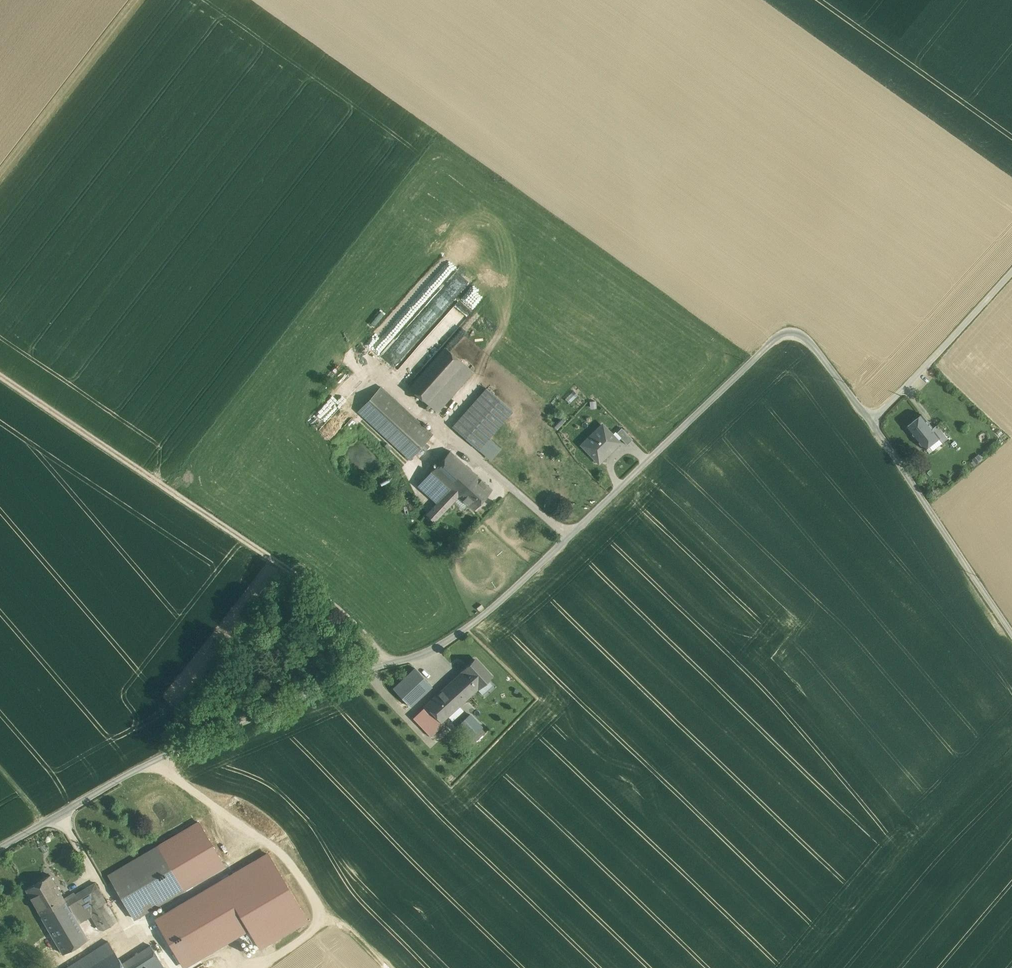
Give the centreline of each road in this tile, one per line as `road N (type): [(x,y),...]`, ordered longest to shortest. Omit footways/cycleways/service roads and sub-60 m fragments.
road 1 (unclassified): [(0,848),(169,752),(353,670),(422,657),(471,624),(784,329),(805,333),(874,419),(1011,271)]
road 2 (track): [(874,419),(1011,632)]

